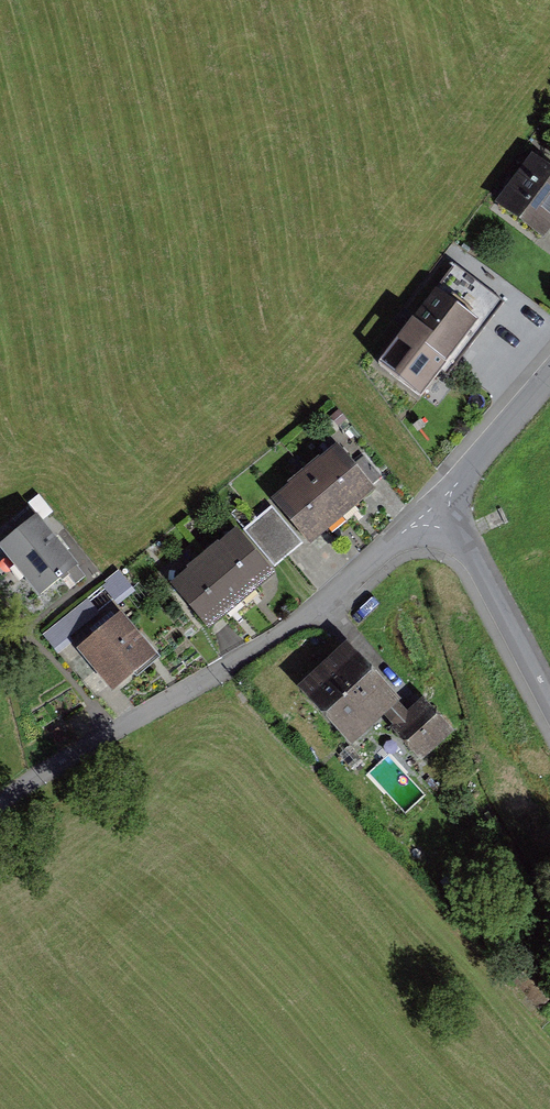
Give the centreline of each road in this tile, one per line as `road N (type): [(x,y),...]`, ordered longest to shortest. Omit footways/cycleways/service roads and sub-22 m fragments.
road 1 (residential): [(0,810),(99,737),(226,668),(325,601),(440,500)]
road 2 (residential): [(440,500),(549,699)]
road 3 (residential): [(440,500),(549,373)]

